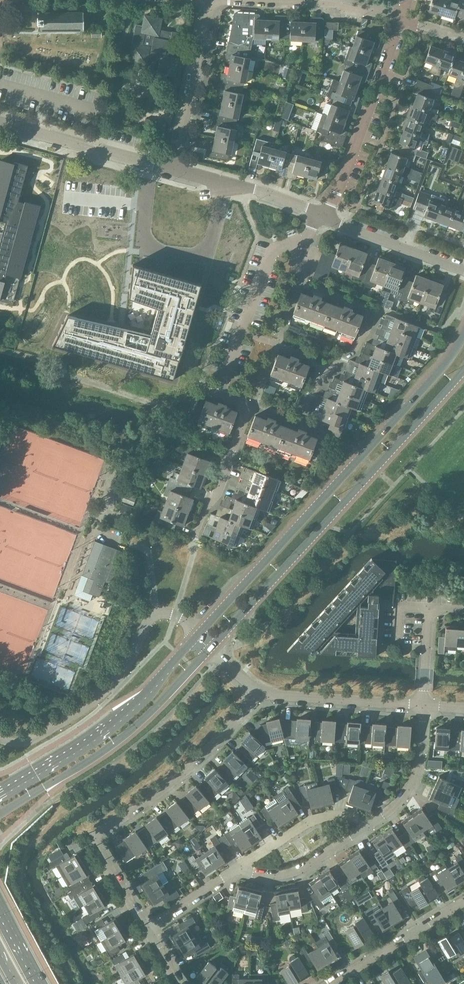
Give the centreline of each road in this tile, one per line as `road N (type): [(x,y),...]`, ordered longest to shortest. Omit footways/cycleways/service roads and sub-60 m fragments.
road 1 (tertiary): [(463,336),(201,632)]
road 2 (tertiary): [(213,645),(463,370)]
road 3 (residential): [(147,930),(92,839),(205,755),(258,692)]
road 4 (residential): [(250,408),(302,422),(311,395),(375,316),(304,283),(291,243)]
road 5 (tertiary): [(0,813),(132,728),(213,645)]
road 6 (tertiary): [(201,632),(115,720),(0,790)]
road 7 (residential): [(183,620),(152,615),(121,675),(88,705),(27,743),(0,740)]
road 8 (residential): [(327,218),(401,18)]
road 9 (residential): [(230,399),(220,388),(270,253),(291,243)]
road 10 (residential): [(172,170),(0,124)]
road 11 (residential): [(172,170),(207,0)]
road 12 (residential): [(424,705),(258,692)]
road 13 (residential): [(332,983),(463,903)]
road 14 (residential): [(317,214),(172,170)]
road 15 (residential): [(370,826),(352,817),(318,818),(238,868)]
road 16 (residential): [(238,868),(265,877),(295,873),(370,826)]
road 17 (residential): [(463,271),(327,218)]
road 18 (residential): [(370,826),(410,788),(424,705)]
road 19 (residential): [(195,533),(250,408)]
road 20 (residential): [(424,705),(428,614),(463,611)]

